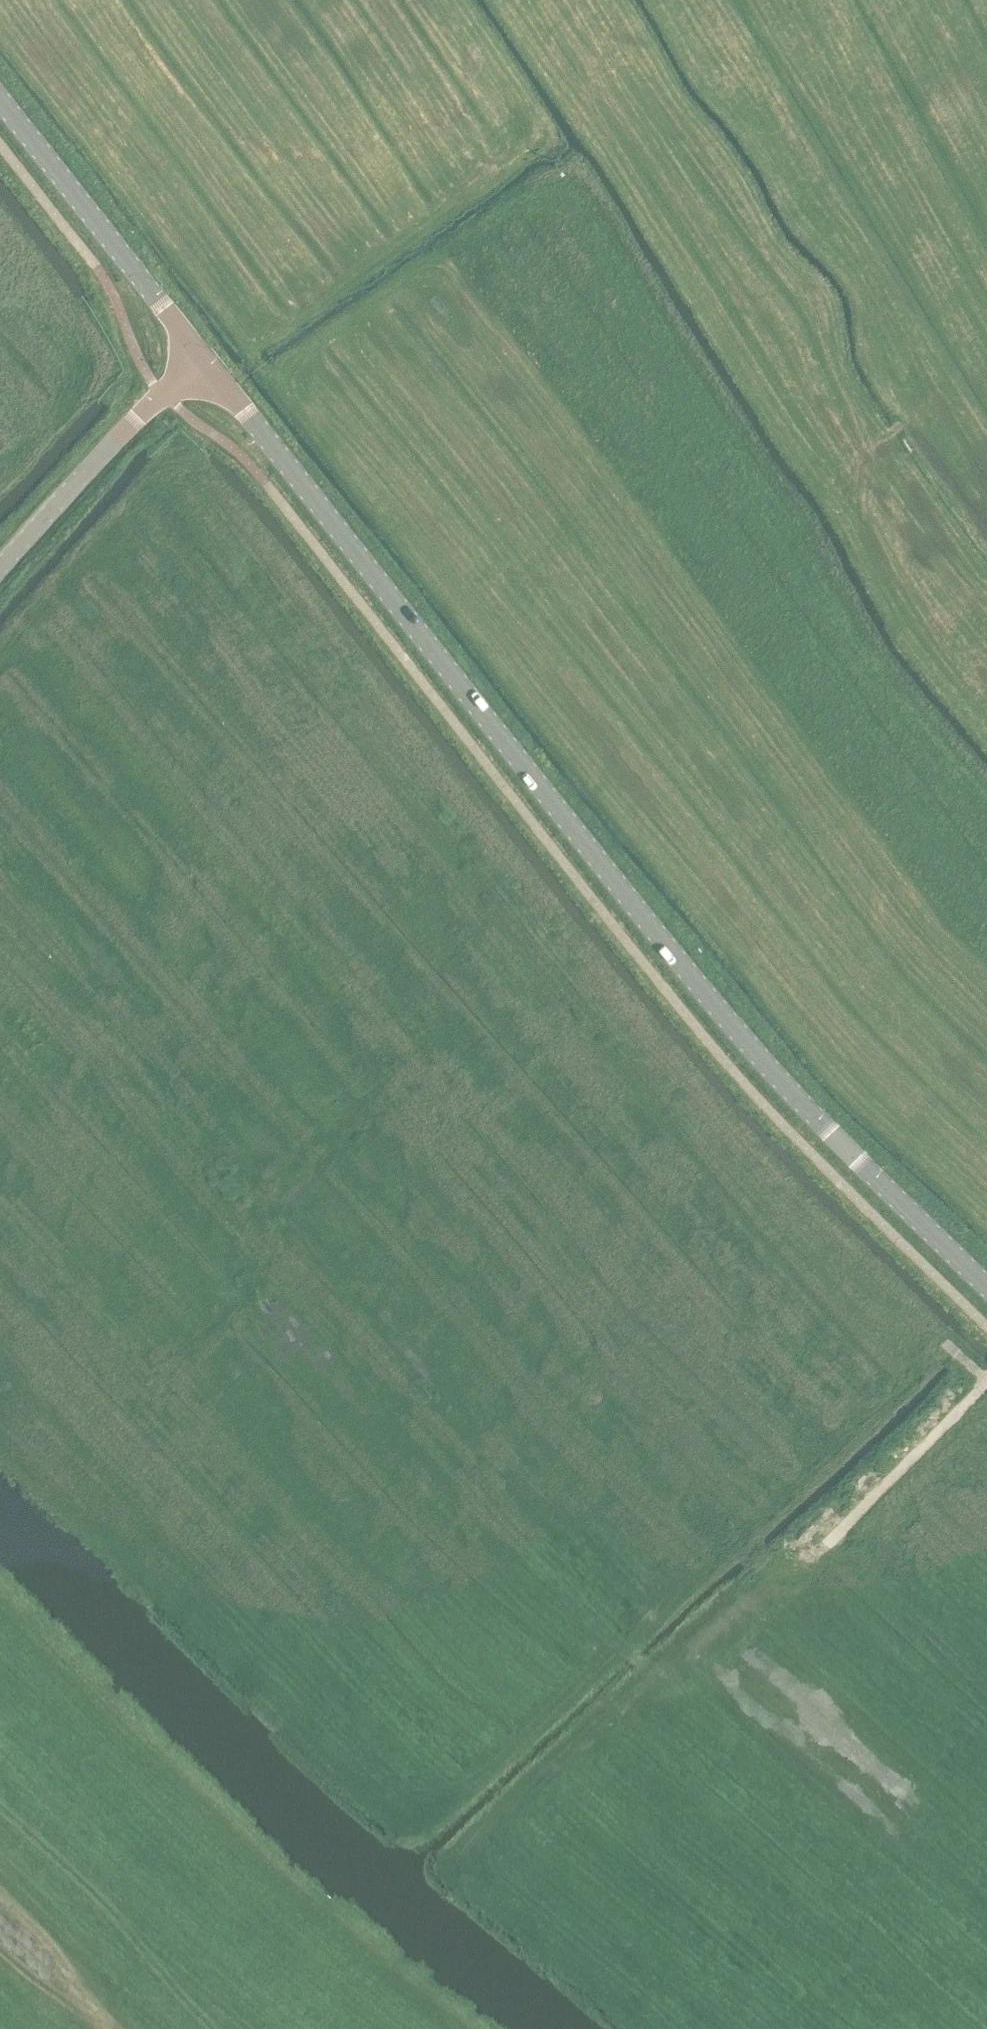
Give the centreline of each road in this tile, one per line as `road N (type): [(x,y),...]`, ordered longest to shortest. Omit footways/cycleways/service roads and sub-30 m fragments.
road 1 (tertiary): [(986,1290),(745,1046),(245,408),(201,363)]
road 2 (tertiary): [(201,363),(0,93)]
road 3 (unclassified): [(0,571),(201,363)]
road 4 (track): [(829,1543),(985,1384),(943,1340)]

